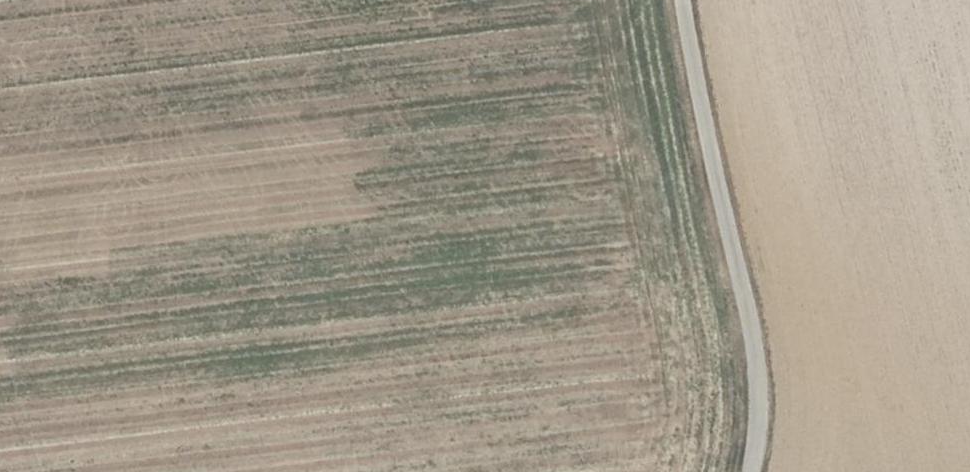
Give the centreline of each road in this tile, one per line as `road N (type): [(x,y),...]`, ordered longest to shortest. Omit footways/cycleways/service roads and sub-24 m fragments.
road 1 (unclassified): [(751,471),(760,352),(687,0)]

